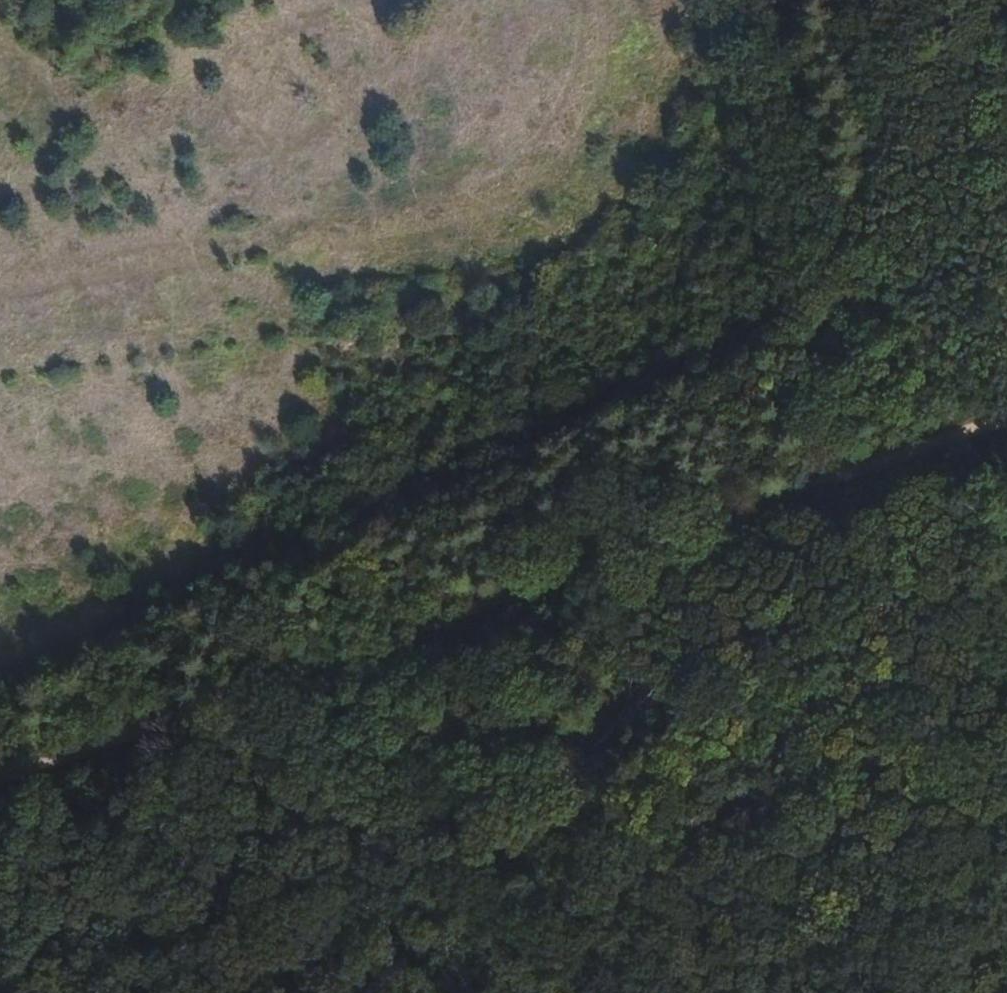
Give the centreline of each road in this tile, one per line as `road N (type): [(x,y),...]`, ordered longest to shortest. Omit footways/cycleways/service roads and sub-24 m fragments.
road 1 (track): [(0,785),(1006,418)]

